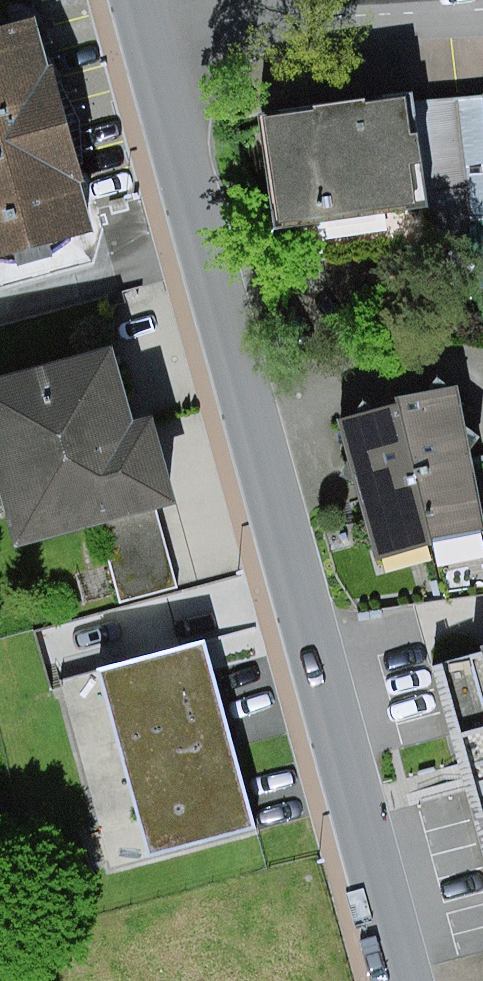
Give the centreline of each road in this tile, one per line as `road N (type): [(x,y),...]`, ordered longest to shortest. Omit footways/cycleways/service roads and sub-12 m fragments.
road 1 (residential): [(160,34),(410,980)]
road 2 (unclassified): [(482,5),(208,22),(160,34)]

